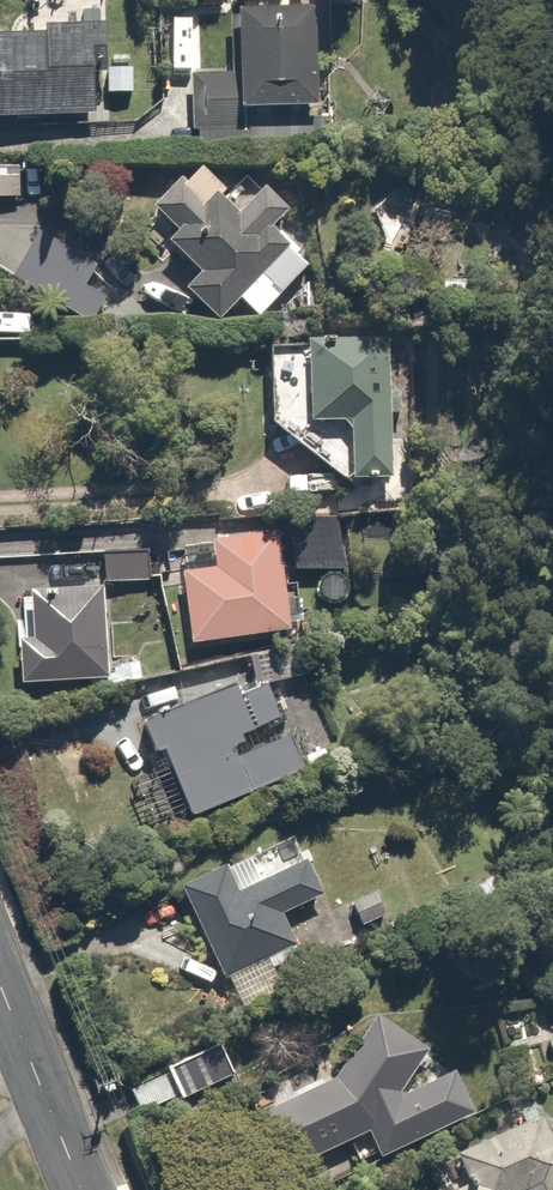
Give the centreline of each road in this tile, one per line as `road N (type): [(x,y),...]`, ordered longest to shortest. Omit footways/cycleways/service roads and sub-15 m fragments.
road 1 (residential): [(0,985),(81,1189)]

